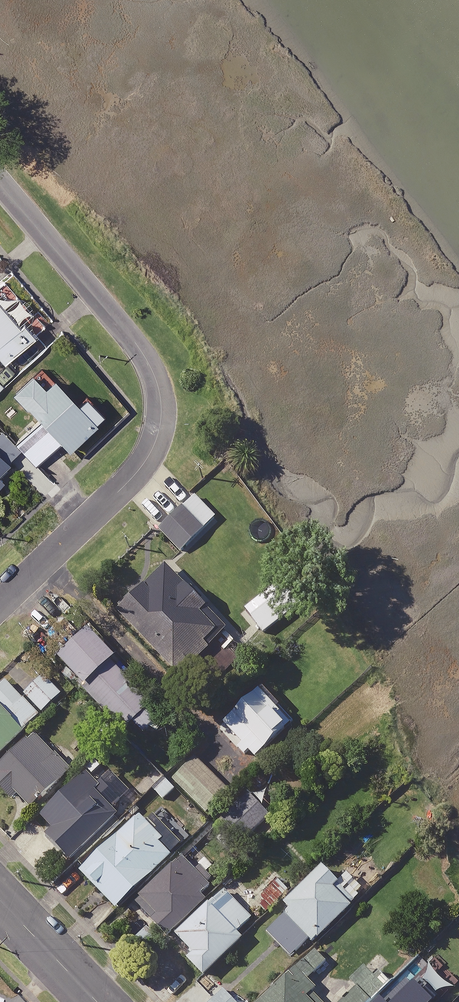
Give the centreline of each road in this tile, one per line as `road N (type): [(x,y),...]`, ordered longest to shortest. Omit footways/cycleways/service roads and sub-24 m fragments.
road 1 (residential): [(0,183),(135,342),(160,391),(160,419),(132,479),(0,604)]
road 2 (residential): [(0,902),(96,1001)]

